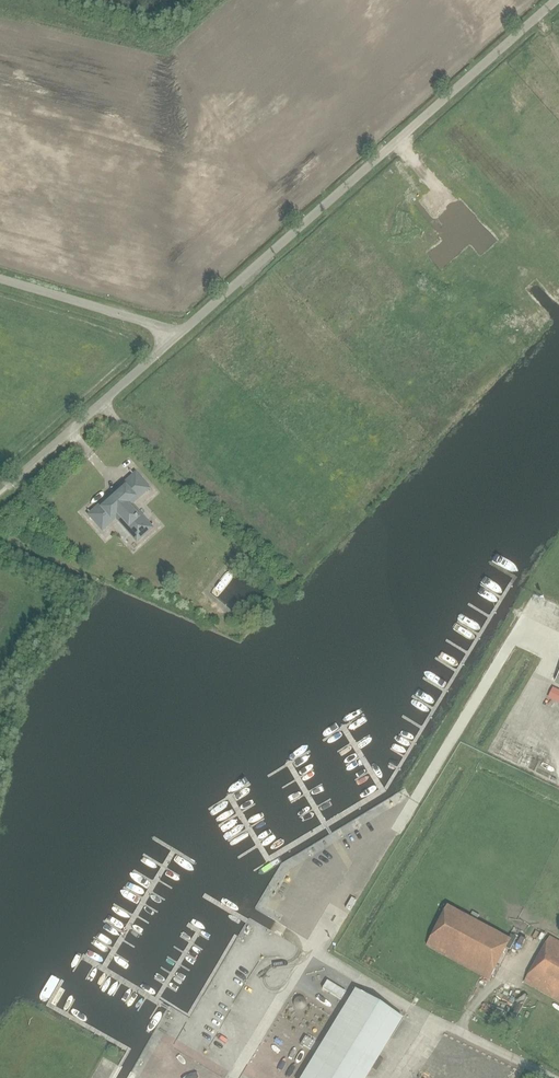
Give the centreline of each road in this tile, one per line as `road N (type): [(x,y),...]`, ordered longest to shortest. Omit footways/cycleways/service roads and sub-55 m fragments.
road 1 (residential): [(173,338),(554,0)]
road 2 (residential): [(7,487),(173,338)]
road 3 (unclassified): [(173,338),(157,326),(0,279)]

